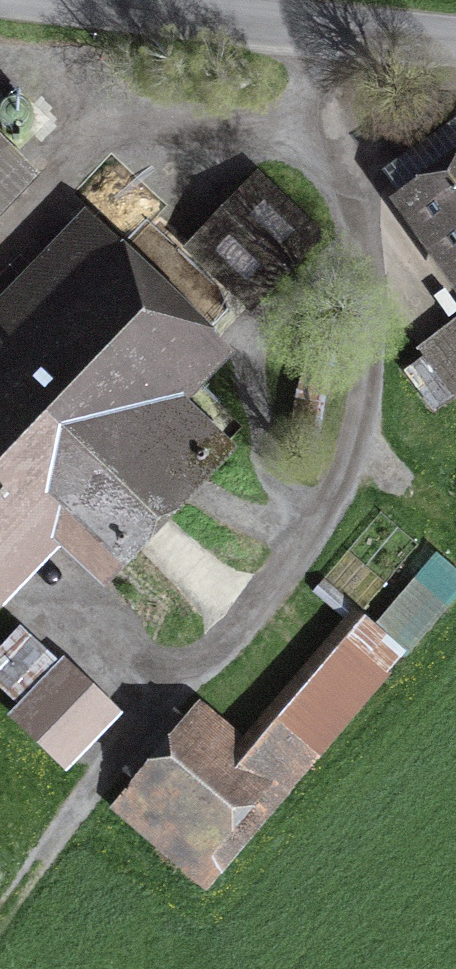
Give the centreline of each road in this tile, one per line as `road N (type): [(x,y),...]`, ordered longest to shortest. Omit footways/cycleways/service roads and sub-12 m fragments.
road 1 (track): [(95,658),(155,686),(195,676),(244,631),(311,545),(349,474),(369,381),(355,239),(324,157),(320,27)]
road 2 (track): [(0,276),(106,156),(147,140),(197,137),(324,157)]
road 3 (tertiary): [(97,0),(455,40)]
road 4 (track): [(0,915),(155,686)]

